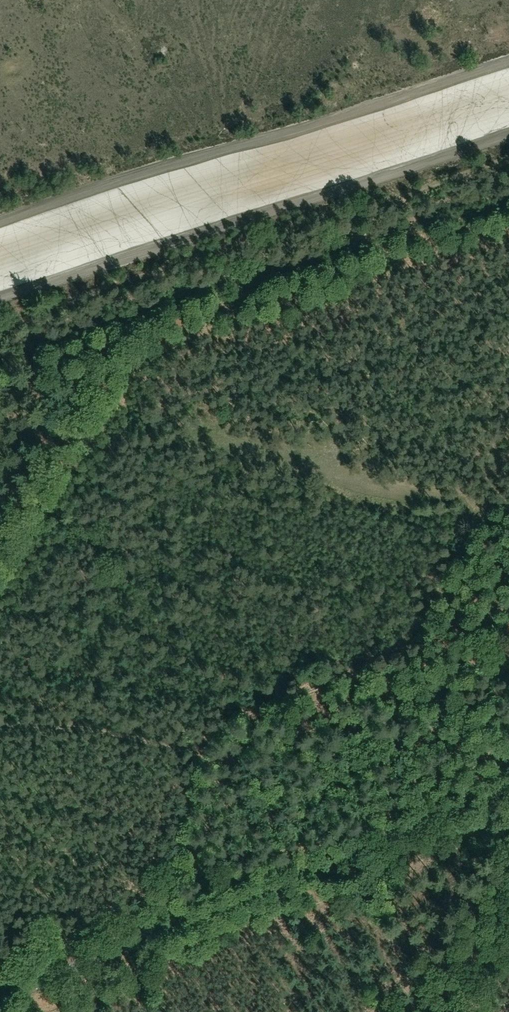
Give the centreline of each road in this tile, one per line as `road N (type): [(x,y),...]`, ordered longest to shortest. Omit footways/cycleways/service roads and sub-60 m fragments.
road 1 (track): [(508,507),(478,518),(426,613),(394,646),(345,678),(240,717),(199,749),(79,727),(0,724)]
road 2 (tertiary): [(0,999),(508,786)]
road 3 (track): [(46,1011),(508,817)]
road 4 (track): [(0,399),(111,362),(123,371),(0,580)]
road 5 (track): [(508,891),(439,1011)]

